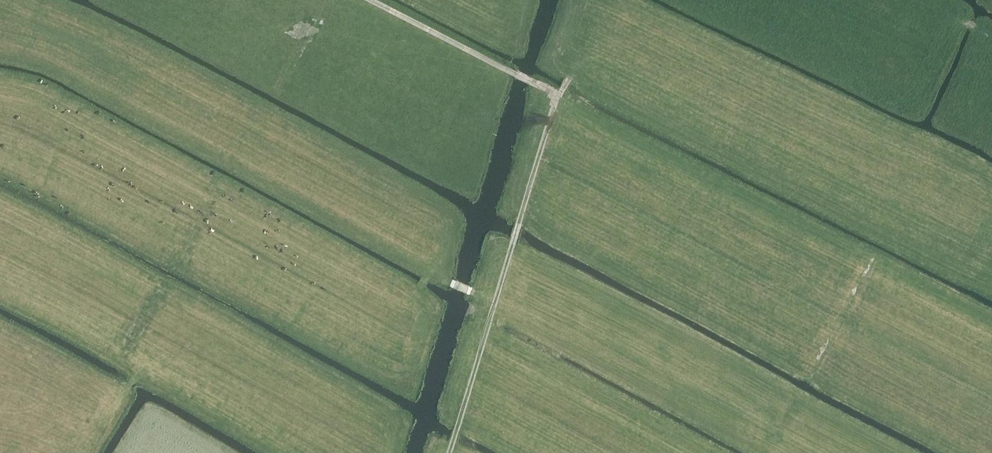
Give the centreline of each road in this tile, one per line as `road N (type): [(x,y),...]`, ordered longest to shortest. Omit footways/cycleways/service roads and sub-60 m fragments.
road 1 (track): [(721,184),(371,0)]
road 2 (track): [(451,452),(557,93),(569,79)]
road 3 (track): [(122,387),(142,375),(279,452)]

